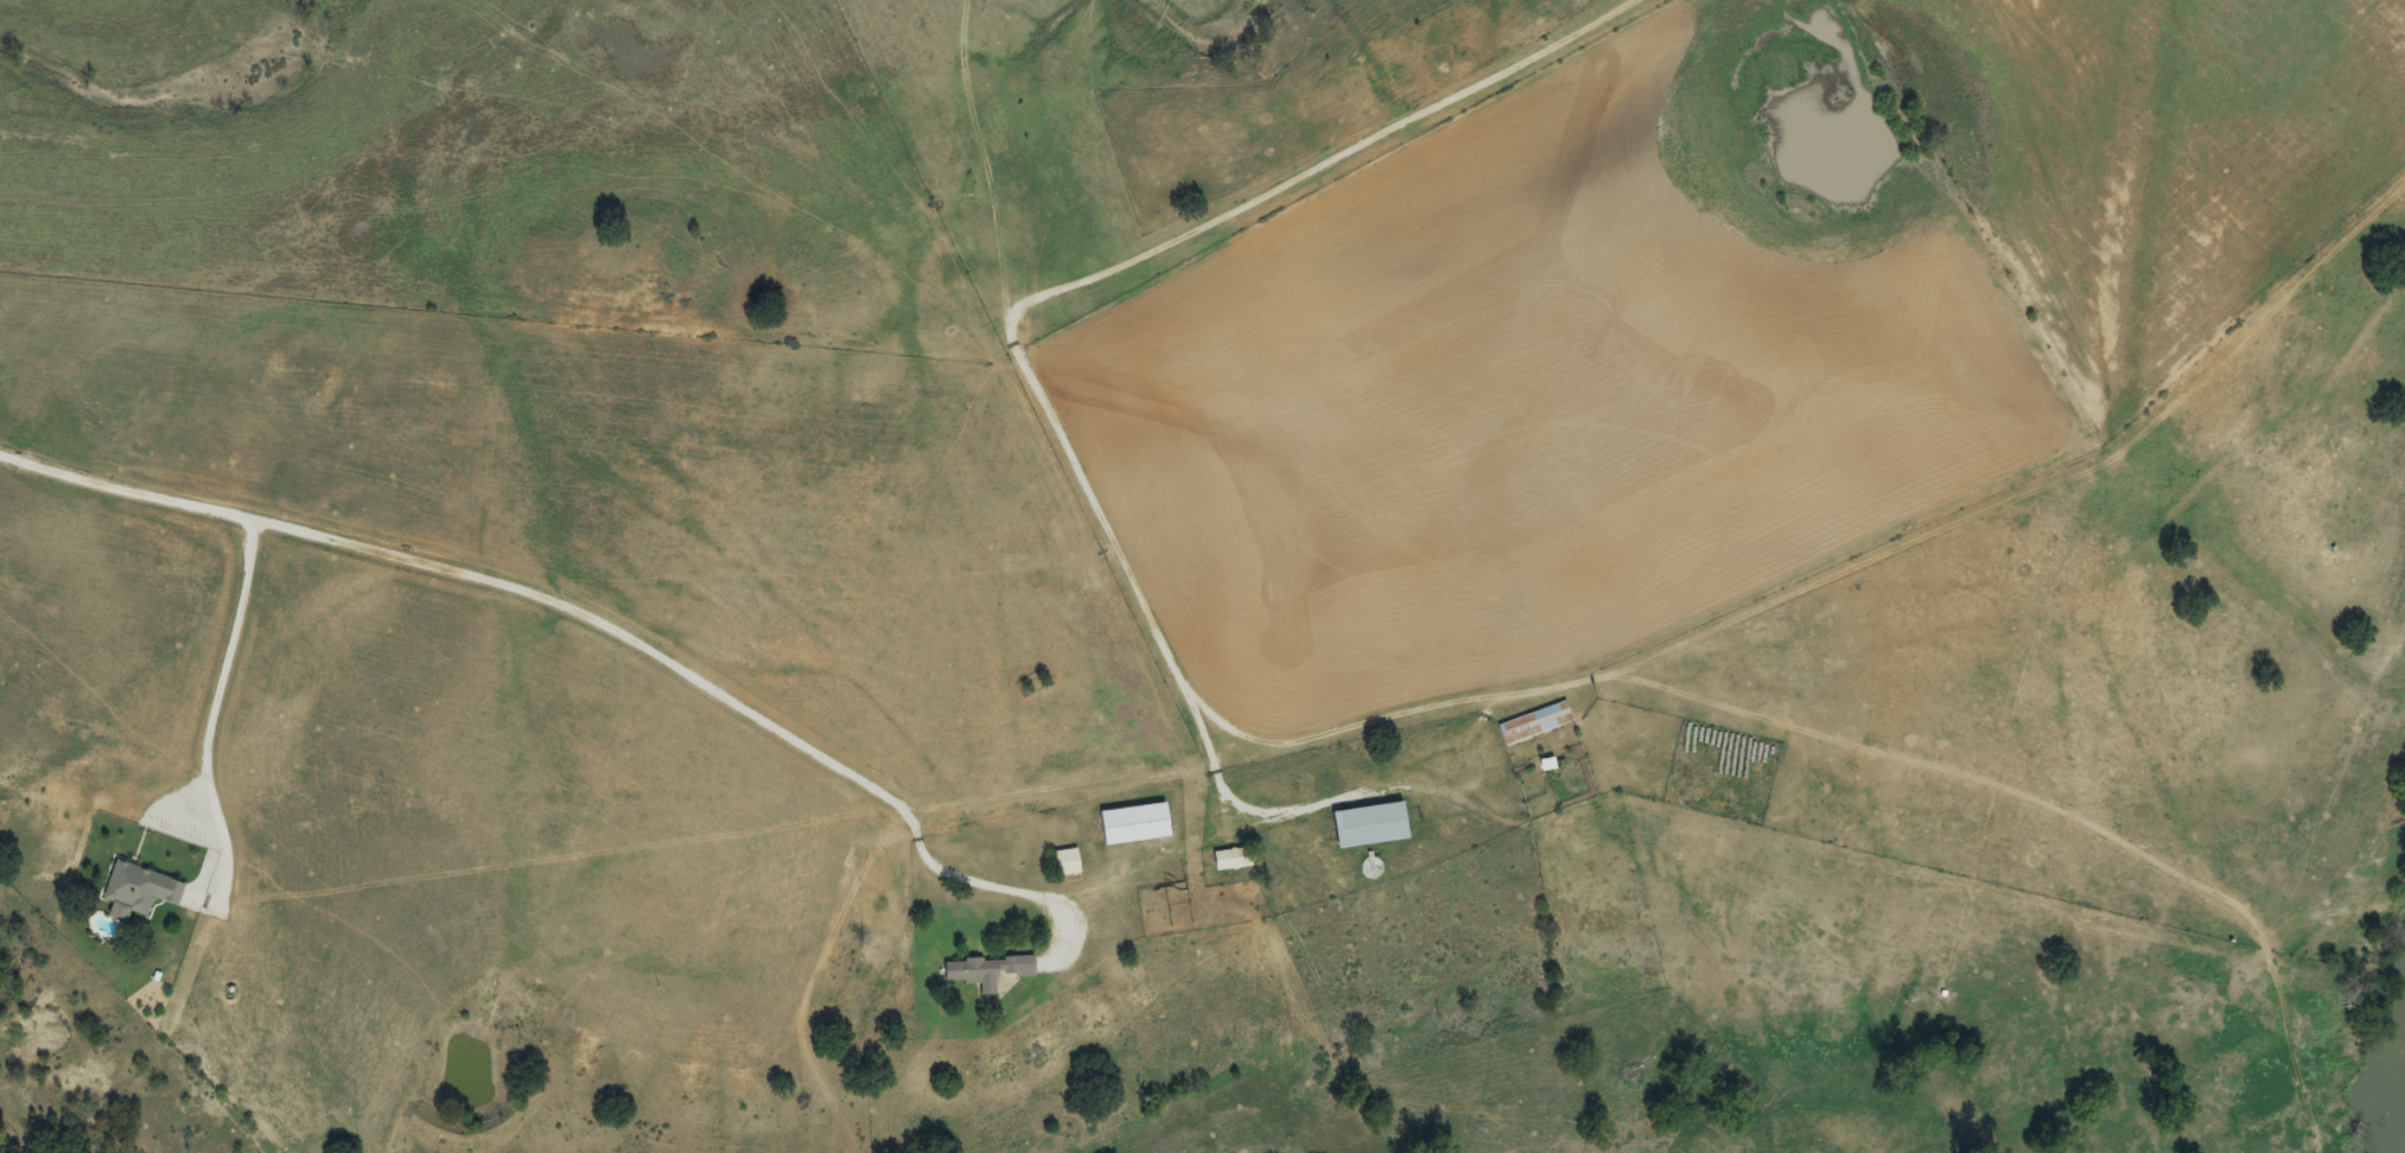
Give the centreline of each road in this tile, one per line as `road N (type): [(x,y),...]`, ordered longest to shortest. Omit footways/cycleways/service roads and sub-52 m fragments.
road 1 (residential): [(0,455),(552,599),(905,813),(994,910)]

